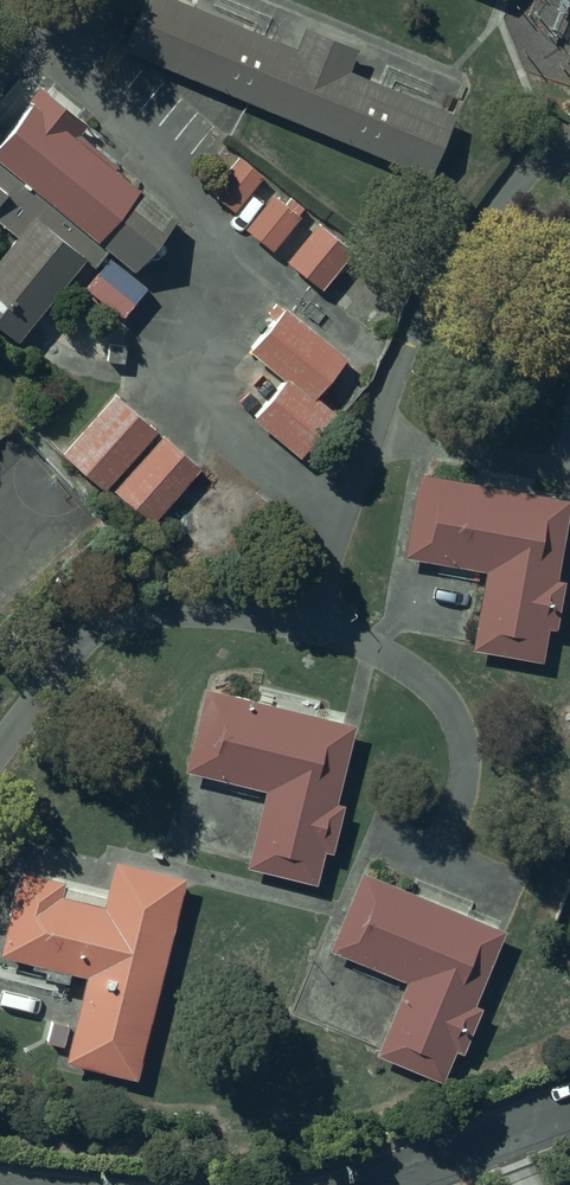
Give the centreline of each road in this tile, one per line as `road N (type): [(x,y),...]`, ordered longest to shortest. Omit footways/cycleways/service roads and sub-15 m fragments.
road 1 (residential): [(383,1184),(569,1111)]

